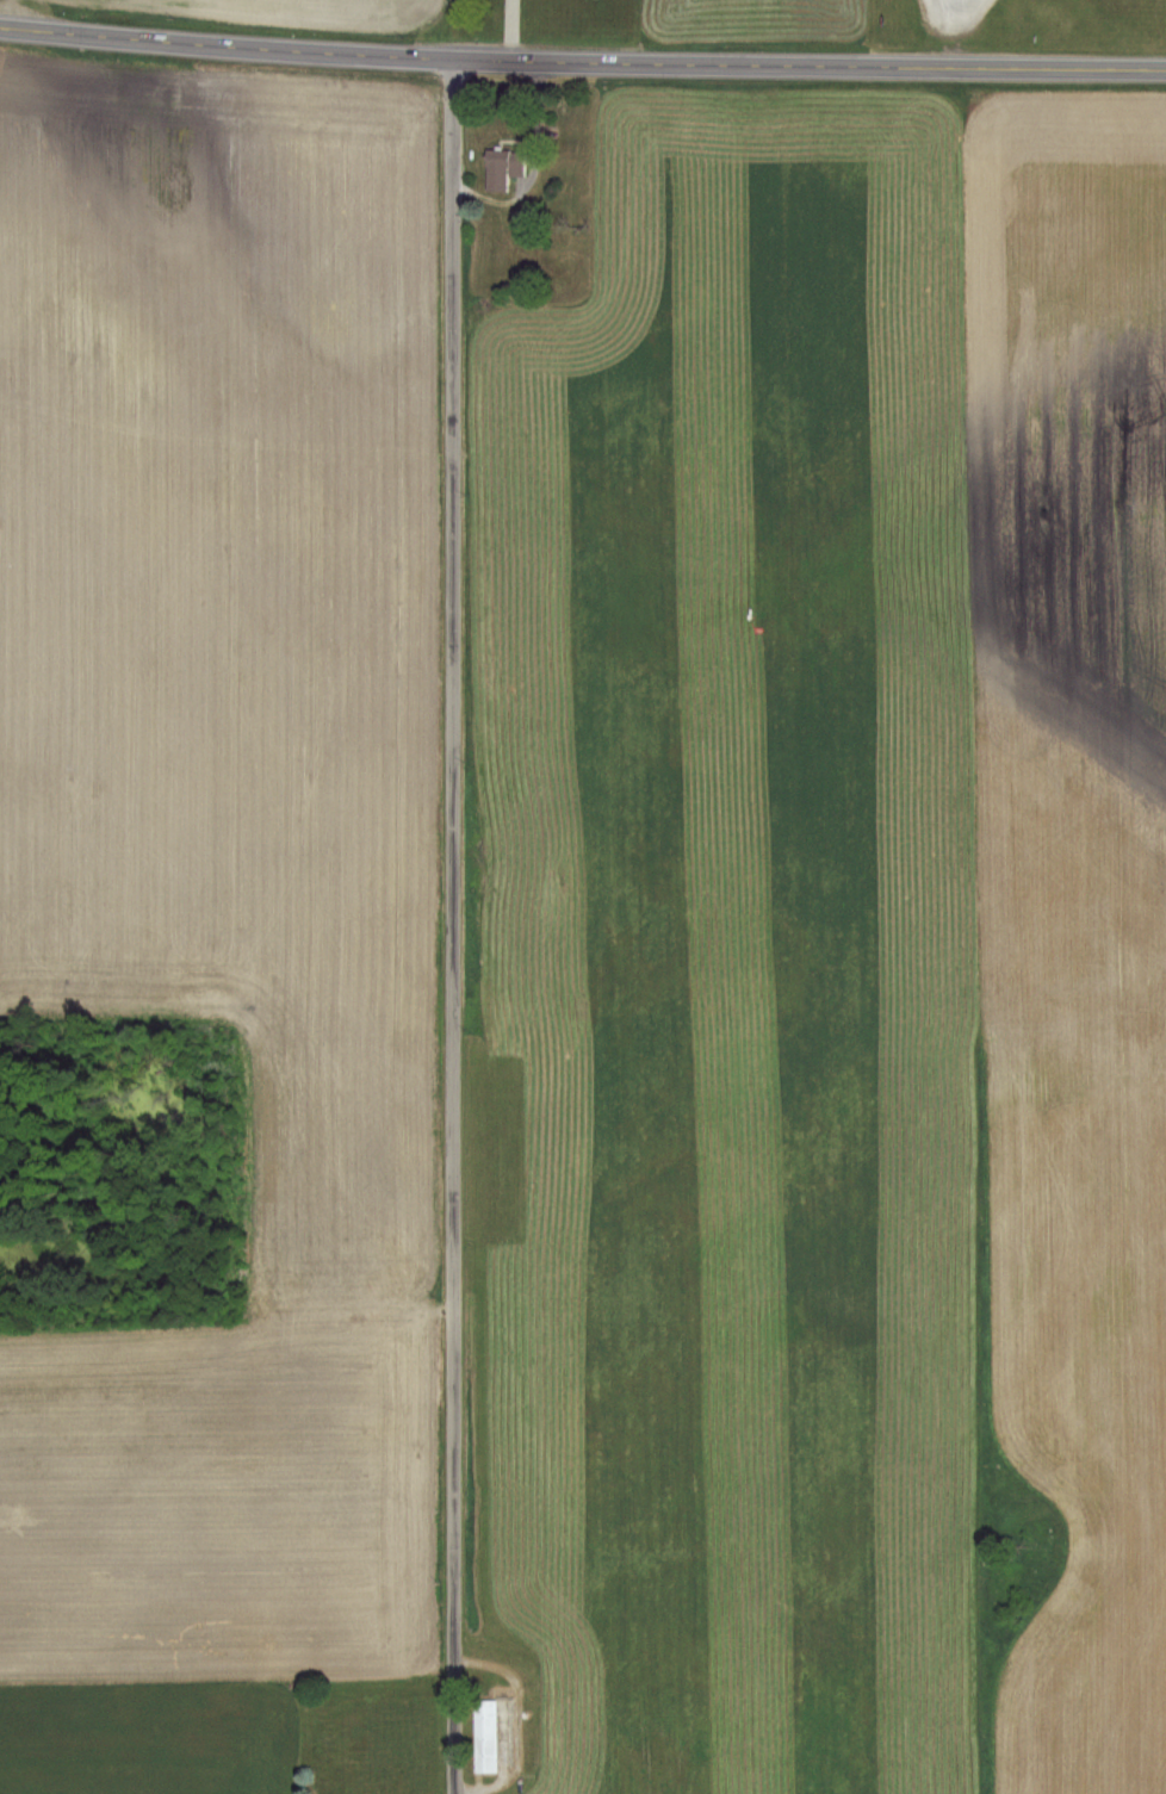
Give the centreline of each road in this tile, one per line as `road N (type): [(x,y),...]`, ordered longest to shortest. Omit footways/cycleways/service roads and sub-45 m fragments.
road 1 (residential): [(449,1793),(446,61)]
road 2 (primary): [(0,26),(446,61),(1165,71)]

